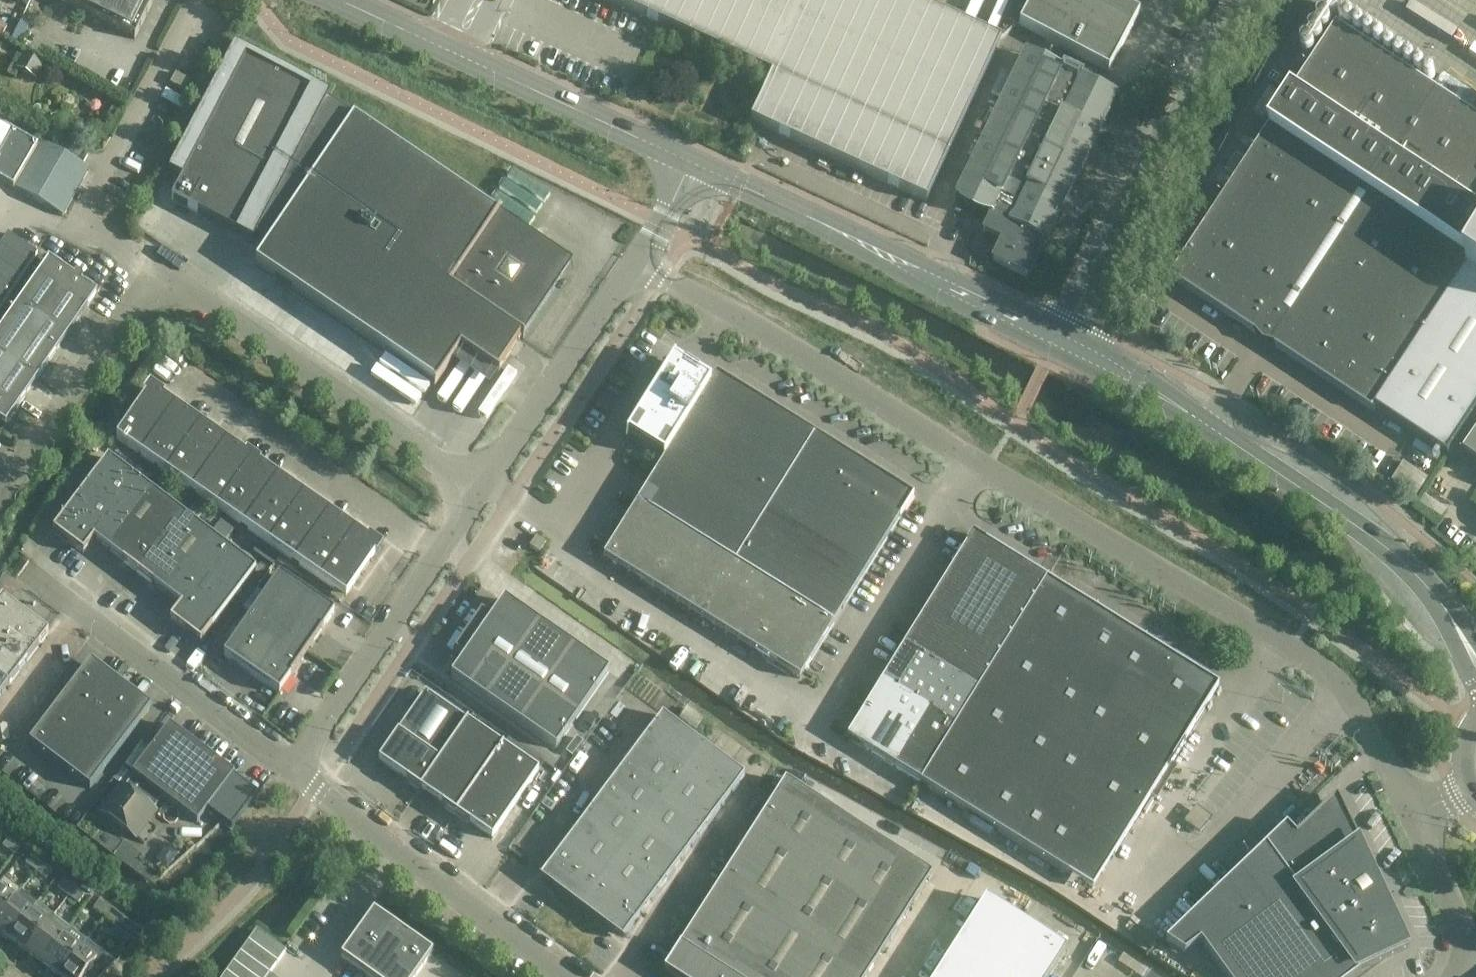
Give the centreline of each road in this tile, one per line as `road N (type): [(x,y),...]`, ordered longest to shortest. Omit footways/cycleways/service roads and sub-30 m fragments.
road 1 (unclassified): [(1412,815),(1335,674),(636,261)]
road 2 (secondary): [(1475,659),(1420,581),(1335,510),(1061,339)]
road 3 (secondary): [(1061,339),(690,162)]
road 4 (secondary): [(690,162),(336,0)]
road 5 (unclassified): [(478,486),(159,270)]
road 6 (unclassified): [(1061,339),(1238,0)]
road 7 (unclassified): [(290,766),(478,486)]
road 8 (unclassified): [(290,766),(35,575)]
road 9 (unclassified): [(478,486),(636,261)]
road 10 (unclassified): [(0,485),(159,270)]
road 11 (unclassified): [(78,221),(194,0)]
road 12 (unclassified): [(489,915),(639,718)]
road 13 (unclassified): [(624,976),(758,799)]
road 14 (unclassified): [(316,784),(489,915)]
road 15 (unclassified): [(1455,976),(1461,928),(1412,815)]

